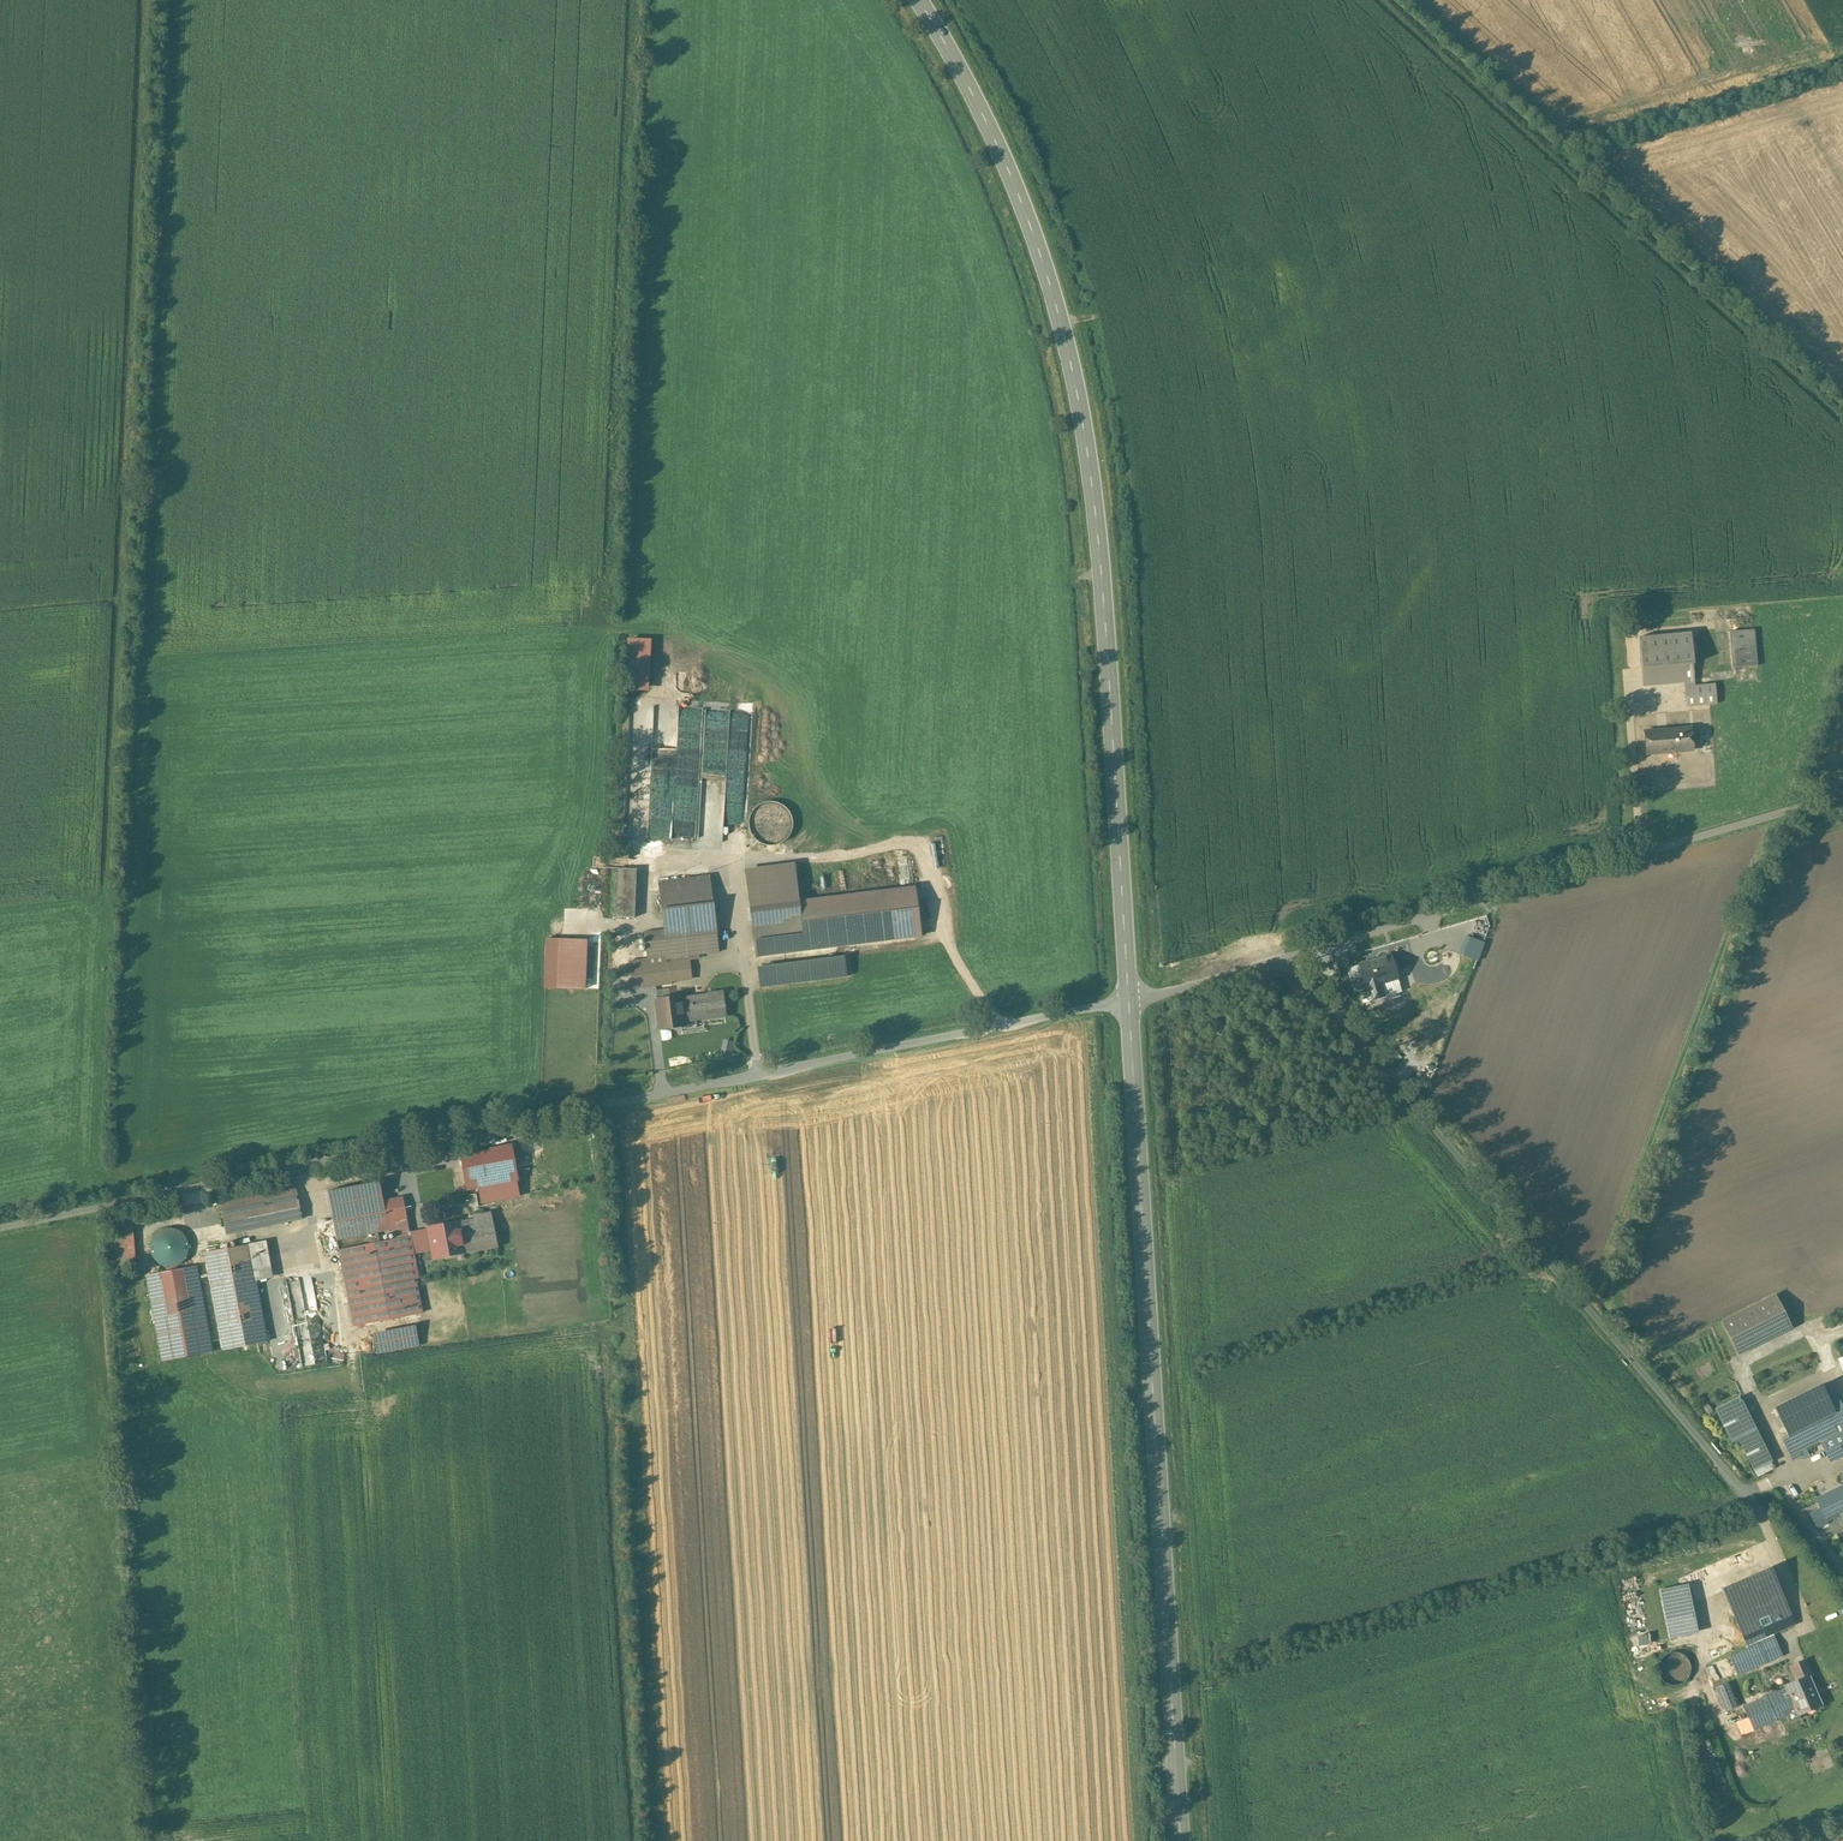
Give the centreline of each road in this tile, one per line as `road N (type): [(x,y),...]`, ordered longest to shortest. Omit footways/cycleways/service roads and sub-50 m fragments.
road 1 (unclassified): [(0,1229),(1128,1001)]
road 2 (secondary): [(1128,1001),(1100,566),(1073,375),(1045,269),(1006,167),(917,0)]
road 3 (secondary): [(1180,1840),(1128,1001)]
road 4 (unclassified): [(1128,1001),(1842,795)]
road 5 (track): [(1281,959),(1761,1516)]
road 6 (track): [(1700,1661),(1697,1728),(1719,1840)]

